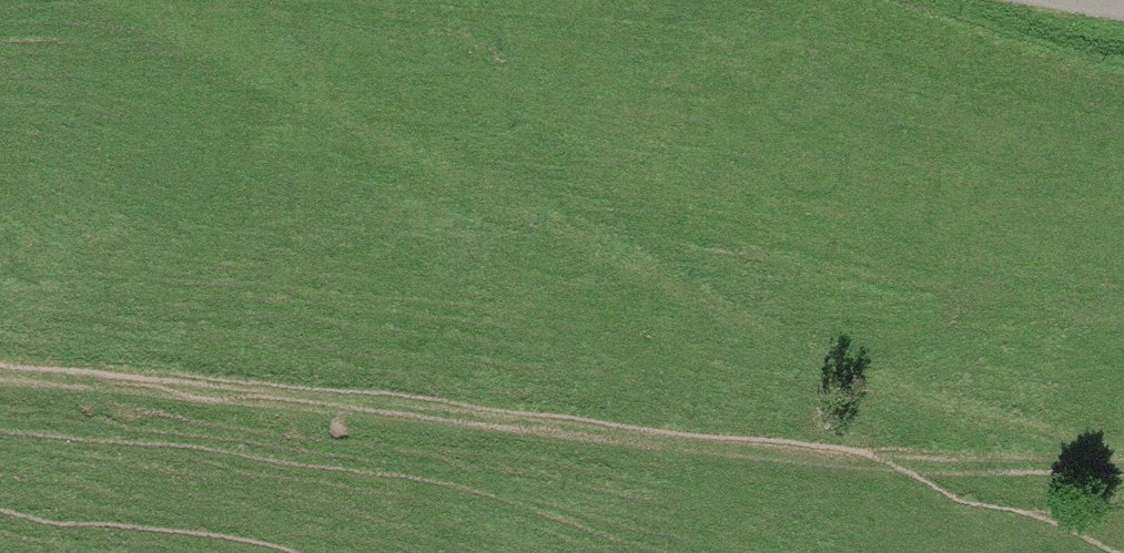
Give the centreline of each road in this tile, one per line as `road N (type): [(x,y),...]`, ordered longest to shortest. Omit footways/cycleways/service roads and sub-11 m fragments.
road 1 (track): [(59,0),(869,402),(1102,474)]
road 2 (track): [(1123,476),(893,475),(0,375)]

